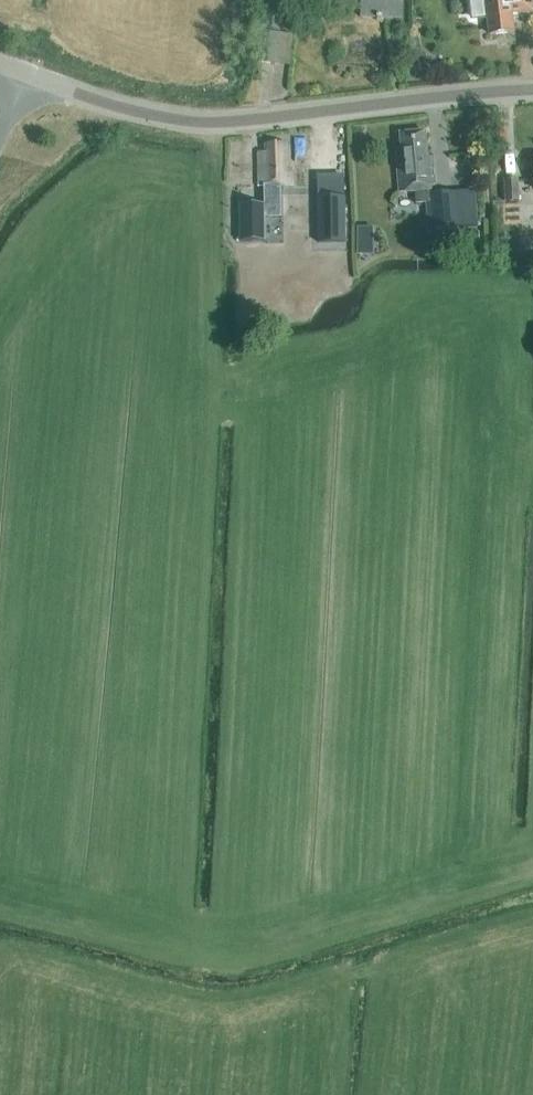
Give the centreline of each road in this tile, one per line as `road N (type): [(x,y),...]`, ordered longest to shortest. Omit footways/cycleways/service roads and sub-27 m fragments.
road 1 (tertiary): [(532,88),(195,122),(32,79)]

